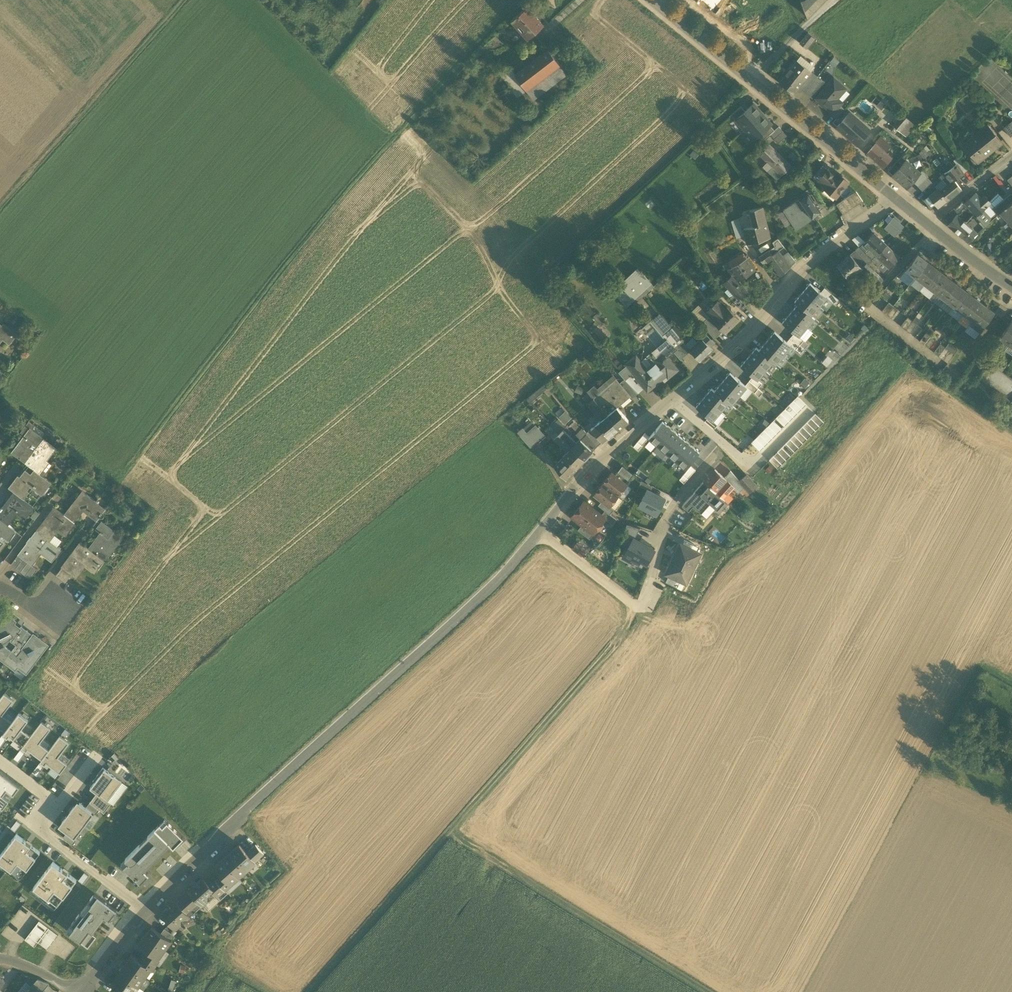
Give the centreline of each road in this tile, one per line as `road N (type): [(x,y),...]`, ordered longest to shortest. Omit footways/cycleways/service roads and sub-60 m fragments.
road 1 (residential): [(144,908),(499,580),(613,450),(759,325),(811,257),(893,197)]
road 2 (track): [(638,606),(598,662),(302,991)]
road 3 (residential): [(893,197),(650,0)]
road 4 (track): [(443,837),(706,991)]
road 5 (track): [(195,0),(0,223)]
road 6 (residential): [(934,229),(862,309),(938,367)]
road 7 (residential): [(144,908),(40,829),(58,807)]

